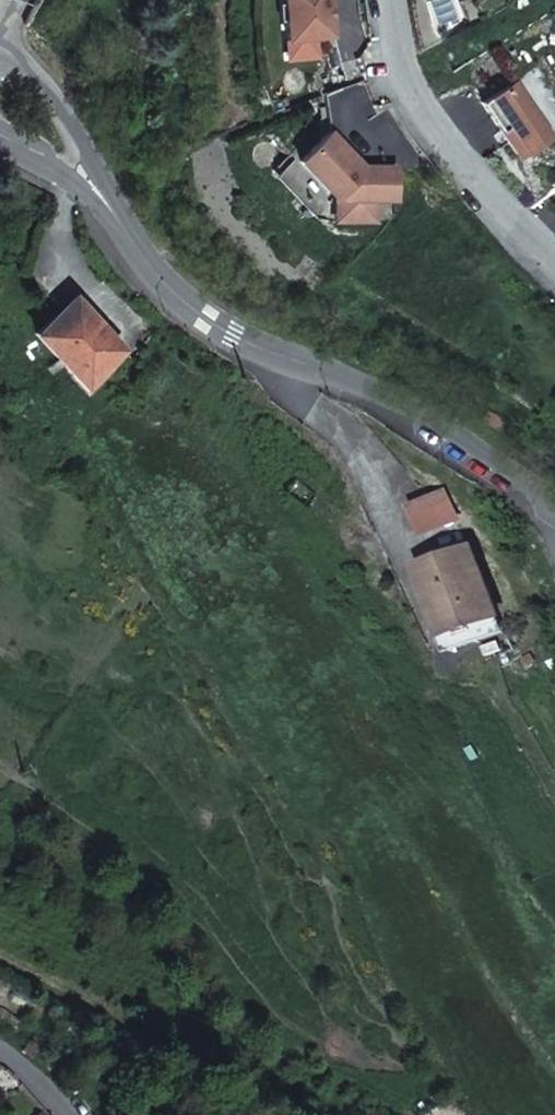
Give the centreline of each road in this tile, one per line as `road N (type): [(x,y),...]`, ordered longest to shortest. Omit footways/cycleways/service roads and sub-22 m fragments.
road 1 (tertiary): [(108,220),(138,265),(173,296),(404,412),(554,505)]
road 2 (residential): [(554,272),(493,211),(394,52),(388,0)]
road 3 (track): [(0,962),(283,1114)]
road 4 (tertiary): [(108,220),(56,99),(8,49)]
road 5 (tertiary): [(0,141),(53,165),(108,220)]

